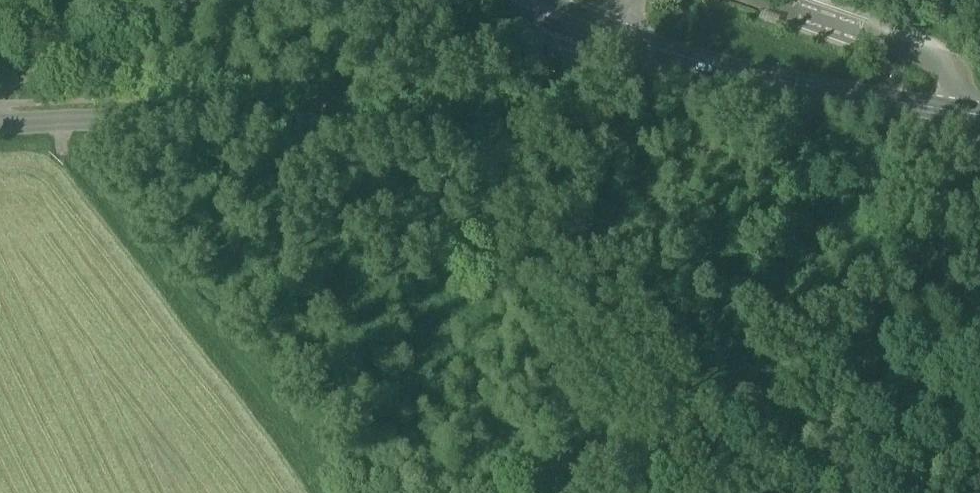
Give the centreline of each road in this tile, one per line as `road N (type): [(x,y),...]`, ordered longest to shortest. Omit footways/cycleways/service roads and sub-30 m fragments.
road 1 (residential): [(0,122),(475,137),(526,122),(598,56),(609,34)]
road 2 (tertiary): [(609,34),(797,85),(979,117)]

